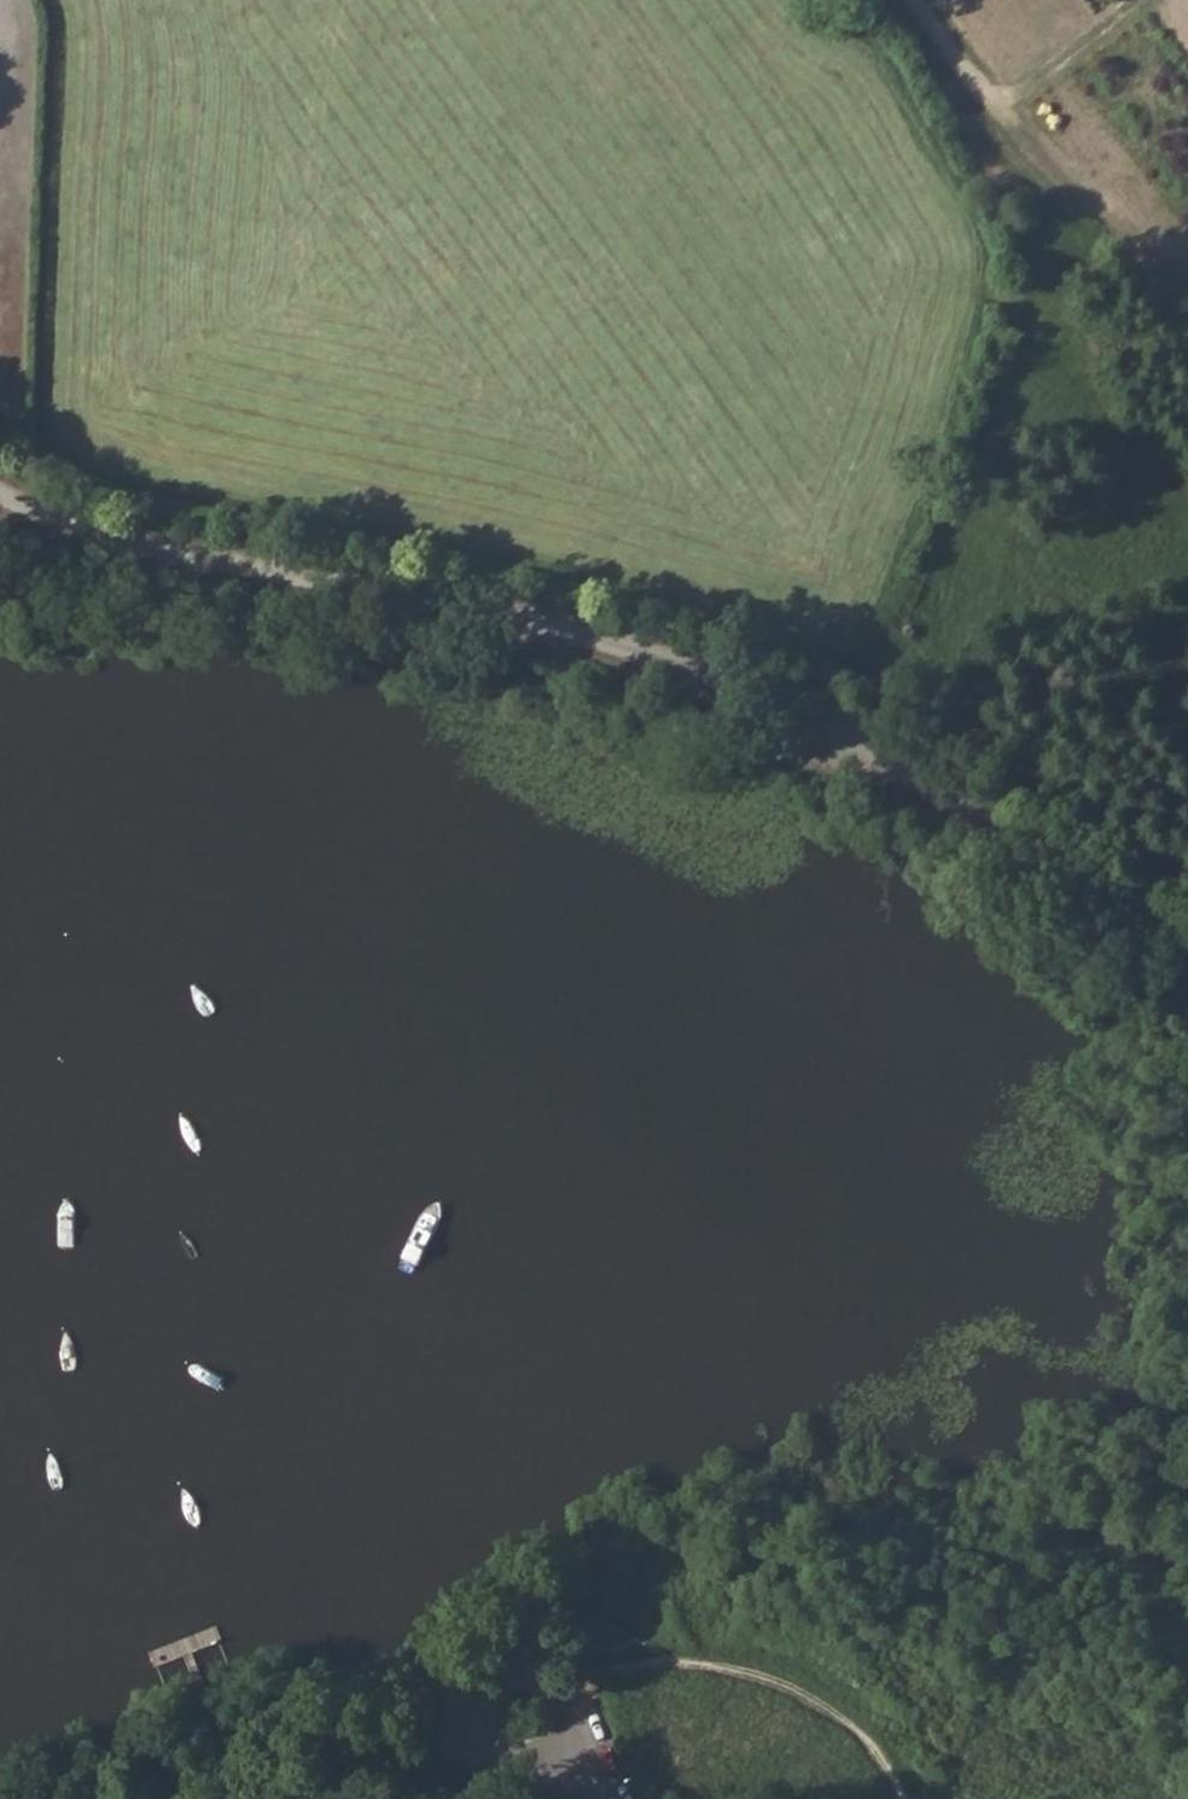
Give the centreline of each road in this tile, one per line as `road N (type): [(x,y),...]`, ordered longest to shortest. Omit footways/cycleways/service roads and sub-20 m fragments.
road 1 (unclassified): [(1187,946),(787,695),(563,625),(126,538),(0,489)]
road 2 (residential): [(616,1798),(527,1711)]

